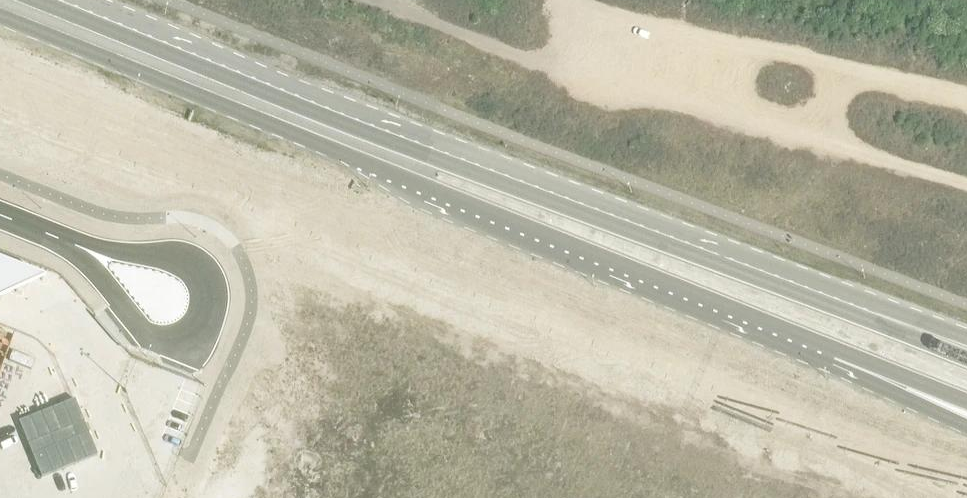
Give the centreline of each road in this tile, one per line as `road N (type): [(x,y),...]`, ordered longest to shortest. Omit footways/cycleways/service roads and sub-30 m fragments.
road 1 (secondary): [(0,17),(966,403)]
road 2 (secondary): [(966,348),(30,0)]
road 3 (track): [(966,165),(629,36)]
road 4 (unclassified): [(83,251),(122,253),(197,279),(205,296),(200,328),(172,342),(139,335)]

